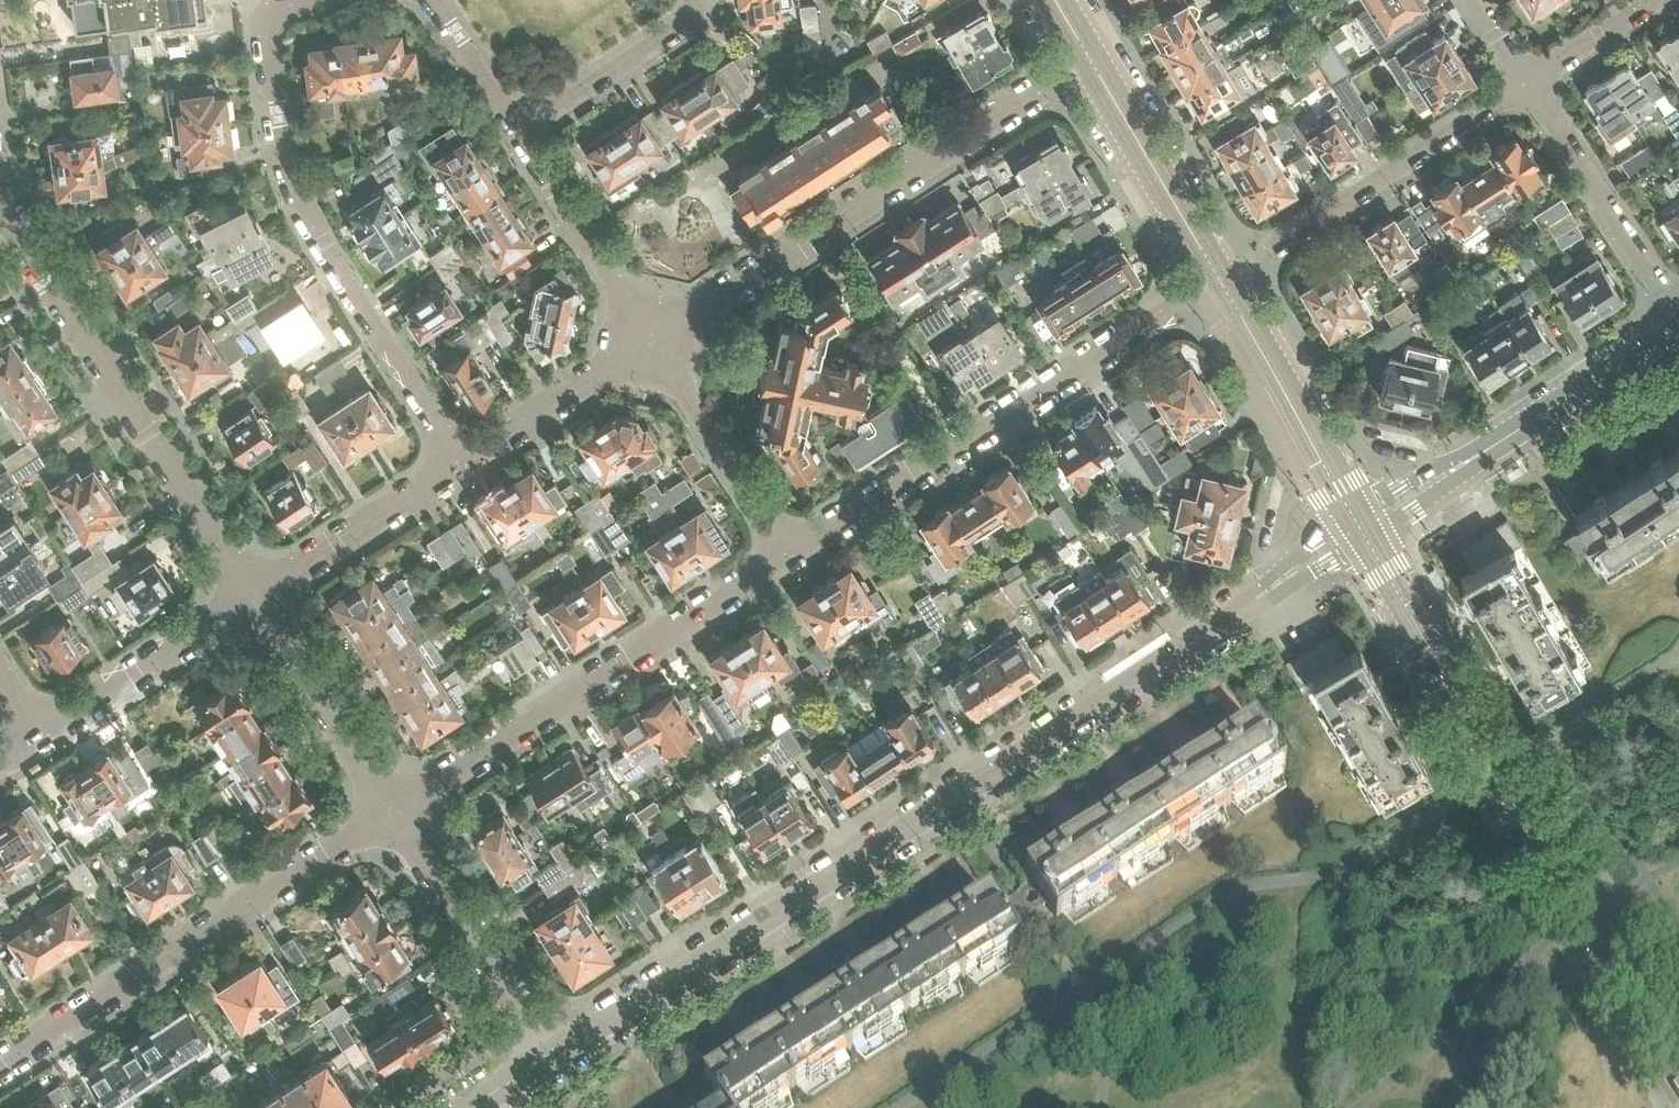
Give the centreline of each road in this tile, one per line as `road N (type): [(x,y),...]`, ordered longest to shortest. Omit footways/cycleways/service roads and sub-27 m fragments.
road 1 (residential): [(558,1056),(1289,577)]
road 2 (tertiary): [(1678,1073),(1367,540)]
road 3 (residential): [(466,464),(293,171),(270,33),(289,5),(317,0)]
road 4 (residential): [(652,341),(1089,58)]
road 5 (residential): [(791,553),(1221,281)]
road 6 (residential): [(254,600),(0,189)]
road 7 (residential): [(0,1070),(400,810)]
road 8 (residential): [(400,810),(791,553)]
road 9 (residential): [(1221,281),(1528,84)]
road 10 (residential): [(558,1056),(400,810)]
road 11 (residential): [(1442,477),(1678,324)]
road 12 (tertiary): [(1355,518),(1221,281)]
road 13 (residential): [(1678,311),(1528,84)]
road 14 (tertiary): [(1221,281),(1089,58)]
road 15 (residential): [(652,341),(512,126)]
road 16 (residential): [(400,810),(254,600)]
road 17 (residential): [(791,553),(652,341)]
road 18 (residential): [(254,600),(466,464)]
road 19 (residential): [(46,730),(254,600)]
road 20 (residential): [(701,0),(702,11),(512,126)]
road 21 (residential): [(466,464),(652,341)]
road 22 (residential): [(1528,84),(1660,0)]
road 23 (residential): [(512,126),(439,0)]

